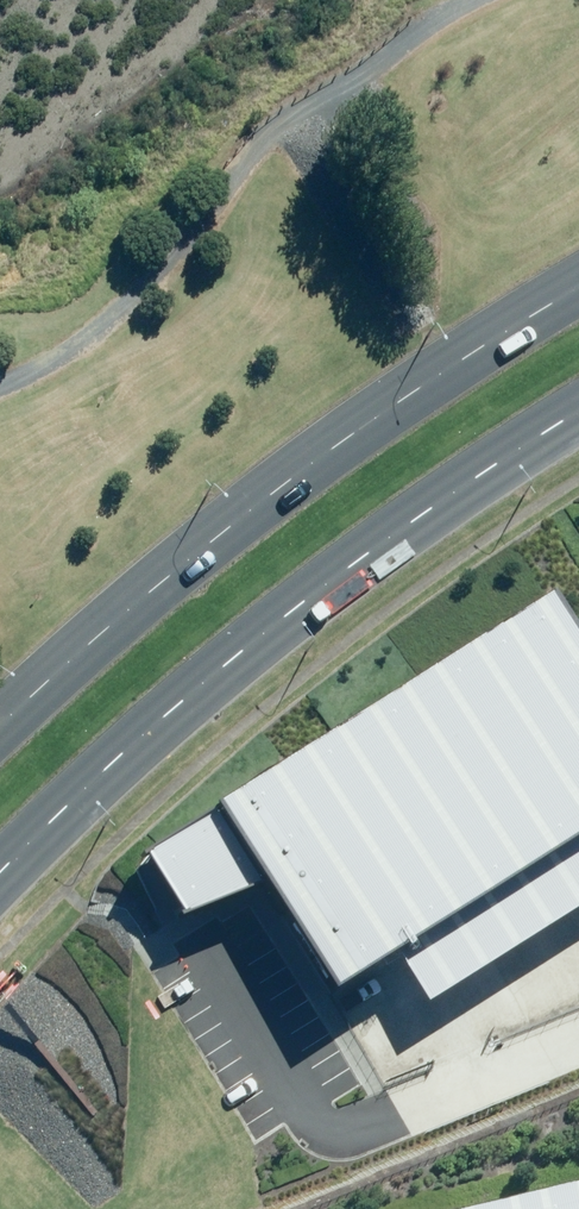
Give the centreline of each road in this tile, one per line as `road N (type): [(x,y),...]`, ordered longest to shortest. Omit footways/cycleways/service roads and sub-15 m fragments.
road 1 (primary): [(578,417),(338,582),(0,887)]
road 2 (primary): [(0,711),(351,430),(578,291)]

